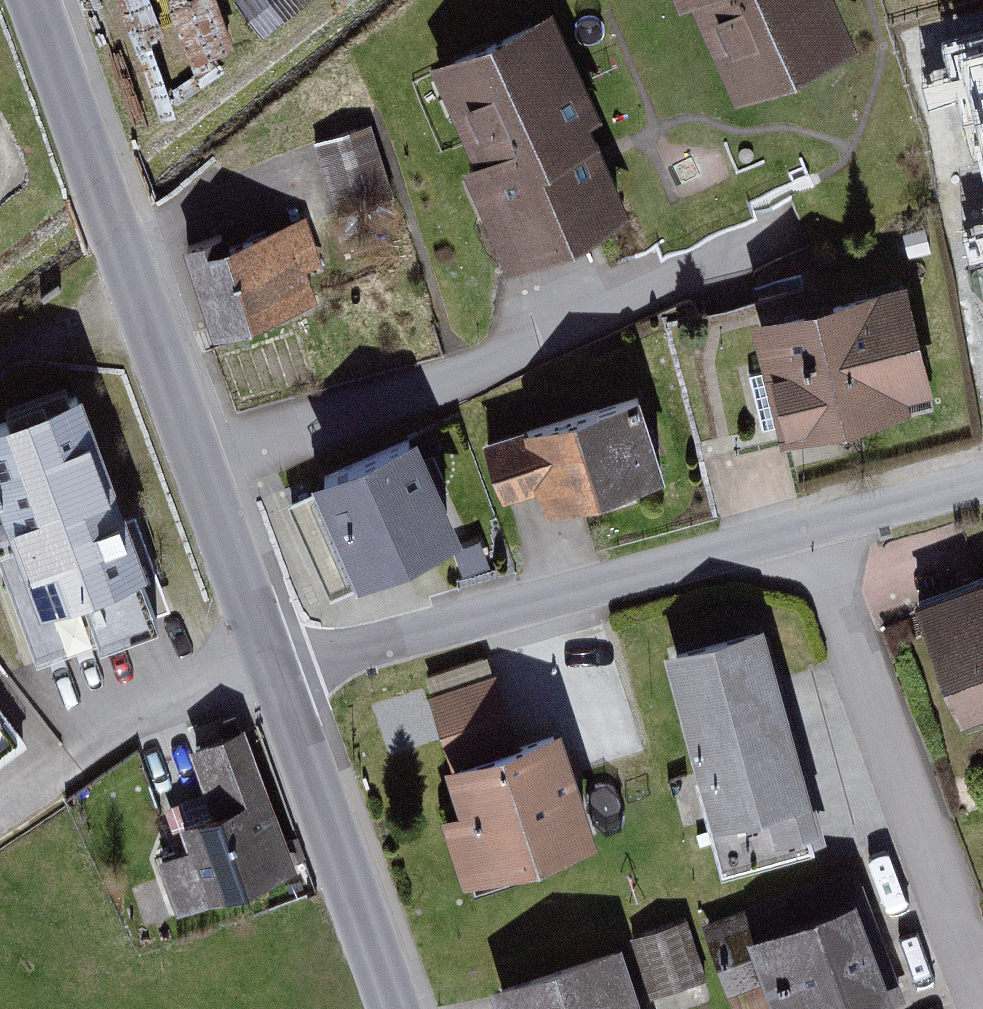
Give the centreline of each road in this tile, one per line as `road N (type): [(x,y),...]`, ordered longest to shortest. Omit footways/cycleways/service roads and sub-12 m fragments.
road 1 (tertiary): [(35,0),(282,680)]
road 2 (residential): [(282,680),(814,533)]
road 3 (residential): [(814,533),(982,1008)]
road 4 (tertiary): [(282,680),(401,1008)]
road 5 (residential): [(814,533),(982,486)]

